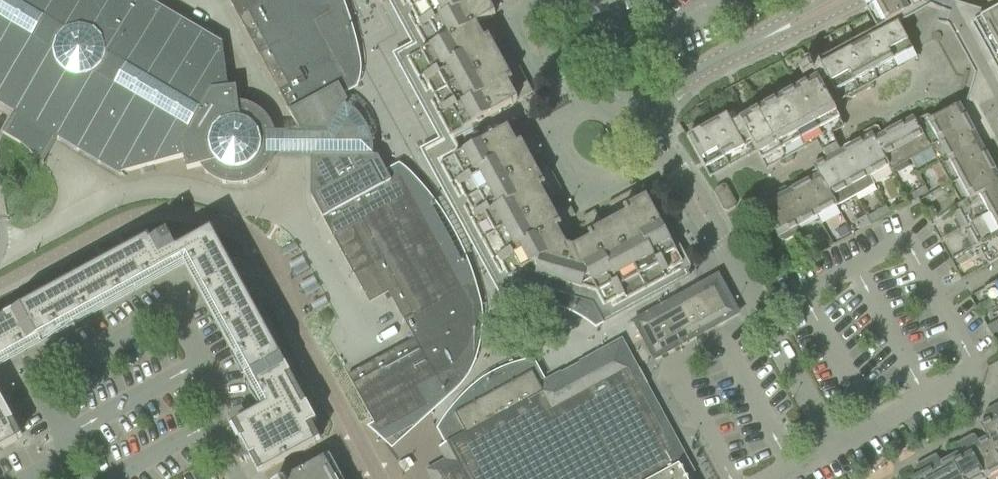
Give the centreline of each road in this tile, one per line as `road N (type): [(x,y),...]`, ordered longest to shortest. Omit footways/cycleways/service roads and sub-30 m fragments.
road 1 (residential): [(763,329),(652,127)]
road 2 (residential): [(652,127),(577,98),(552,65),(528,0)]
road 3 (residential): [(652,127),(667,97),(776,32)]

